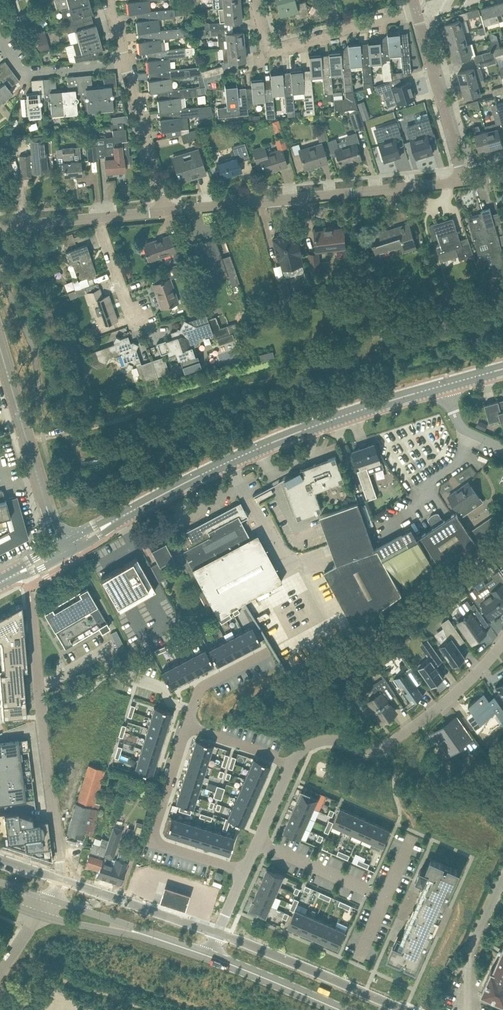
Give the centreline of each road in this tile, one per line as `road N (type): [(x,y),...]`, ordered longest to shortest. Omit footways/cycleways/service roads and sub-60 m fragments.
road 1 (tertiary): [(65,548),(258,448),(443,385)]
road 2 (residential): [(163,210),(466,181)]
road 3 (unclassified): [(60,878),(30,598)]
road 4 (residential): [(502,642),(455,693),(386,747),(325,741),(292,763)]
road 5 (residential): [(244,872),(152,842),(187,725)]
road 6 (tertiary): [(65,548),(0,348)]
road 7 (unclassified): [(406,1009),(218,933)]
road 8 (residential): [(254,0),(268,44),(279,44),(417,9)]
road 9 (residential): [(466,181),(417,9)]
road 10 (residential): [(163,210),(127,58)]
road 11 (residential): [(0,36),(27,69),(127,58)]
road 12 (residential): [(385,898),(258,842)]
road 13 (tertiary): [(338,1009),(219,959)]

